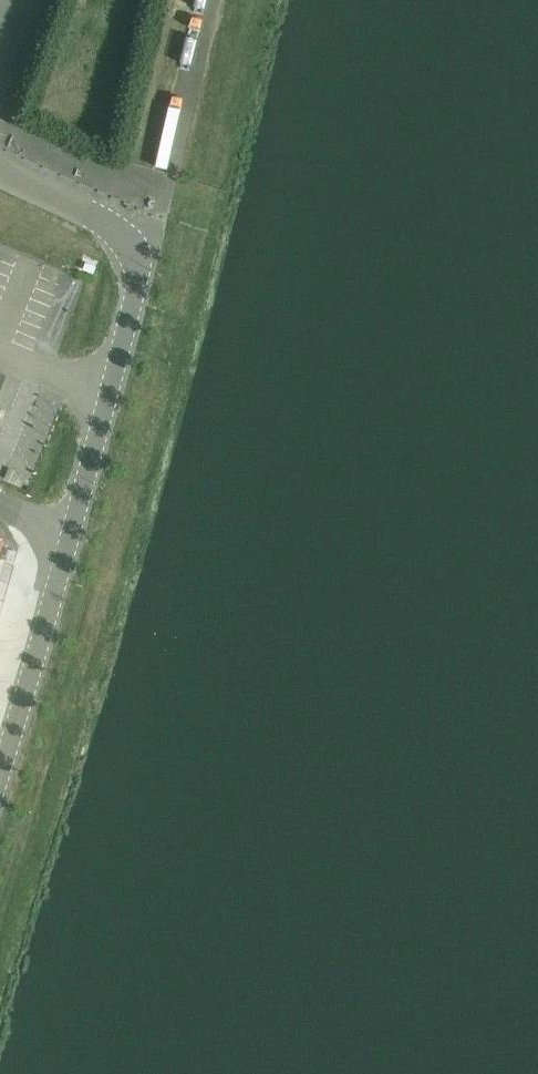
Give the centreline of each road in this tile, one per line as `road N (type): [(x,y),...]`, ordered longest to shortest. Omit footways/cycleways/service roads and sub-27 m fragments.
road 1 (unclassified): [(70,534),(139,291),(139,255),(125,233)]
road 2 (unclassified): [(125,233),(153,204),(200,0)]
road 3 (unclassified): [(0,763),(70,534)]
road 4 (unclassified): [(125,233),(92,203),(0,166)]

